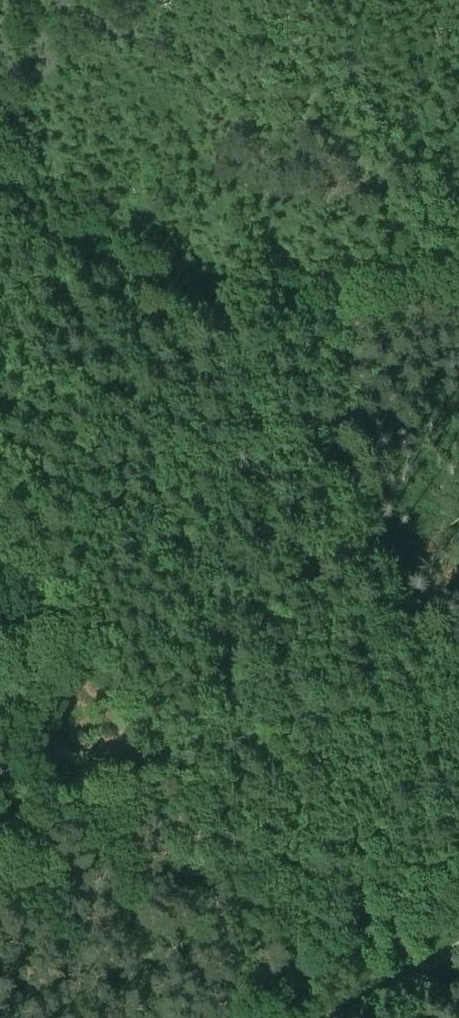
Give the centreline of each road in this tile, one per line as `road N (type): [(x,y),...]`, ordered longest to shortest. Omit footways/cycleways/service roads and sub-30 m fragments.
road 1 (track): [(458,945),(338,1017)]

